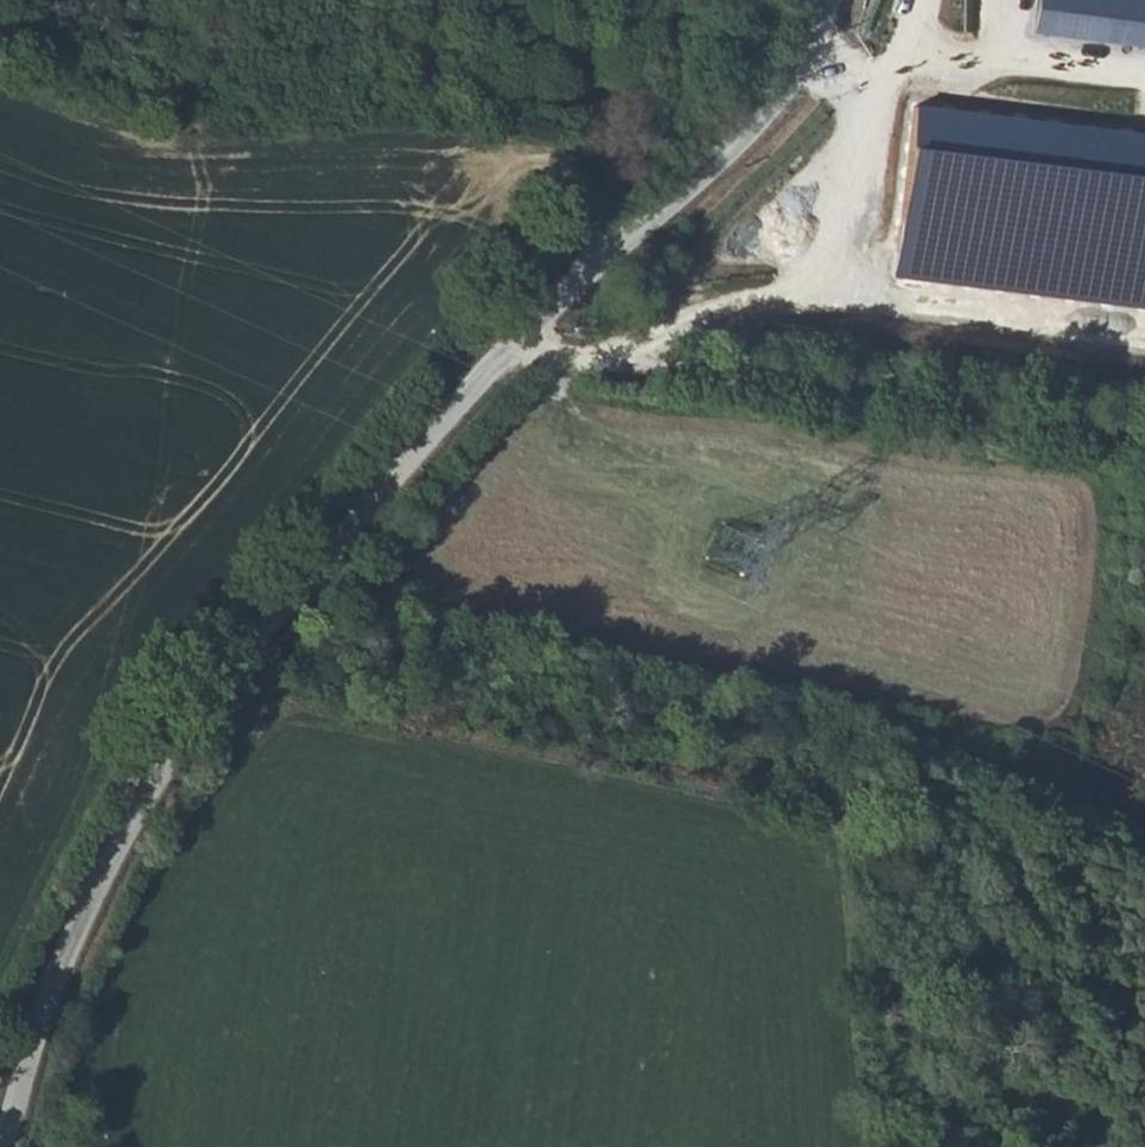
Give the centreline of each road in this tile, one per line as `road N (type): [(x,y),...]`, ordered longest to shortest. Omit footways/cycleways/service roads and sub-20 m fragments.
road 1 (unclassified): [(25,1146),(77,918),(307,584),(523,339),(806,41),(818,0)]
road 2 (track): [(523,339),(1144,453)]

